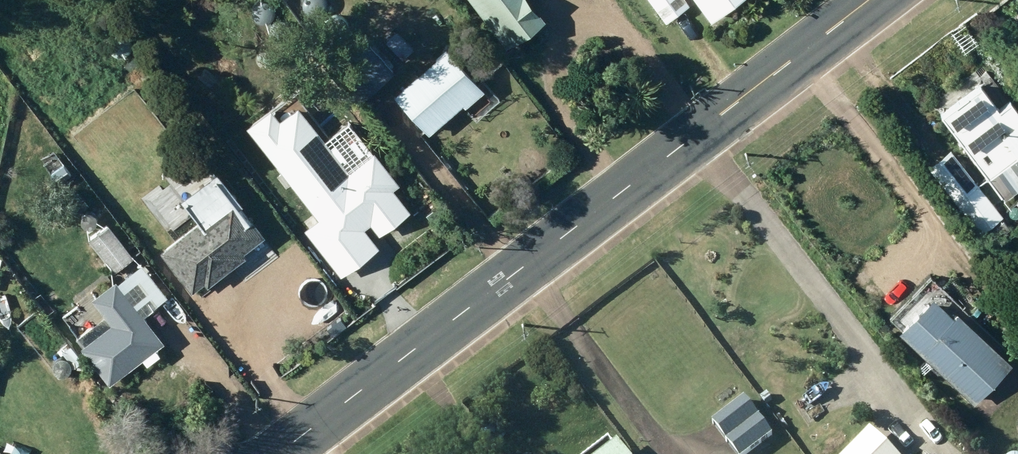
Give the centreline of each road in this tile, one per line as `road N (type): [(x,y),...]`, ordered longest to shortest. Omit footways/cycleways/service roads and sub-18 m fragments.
road 1 (secondary): [(869,0),(281,453)]

